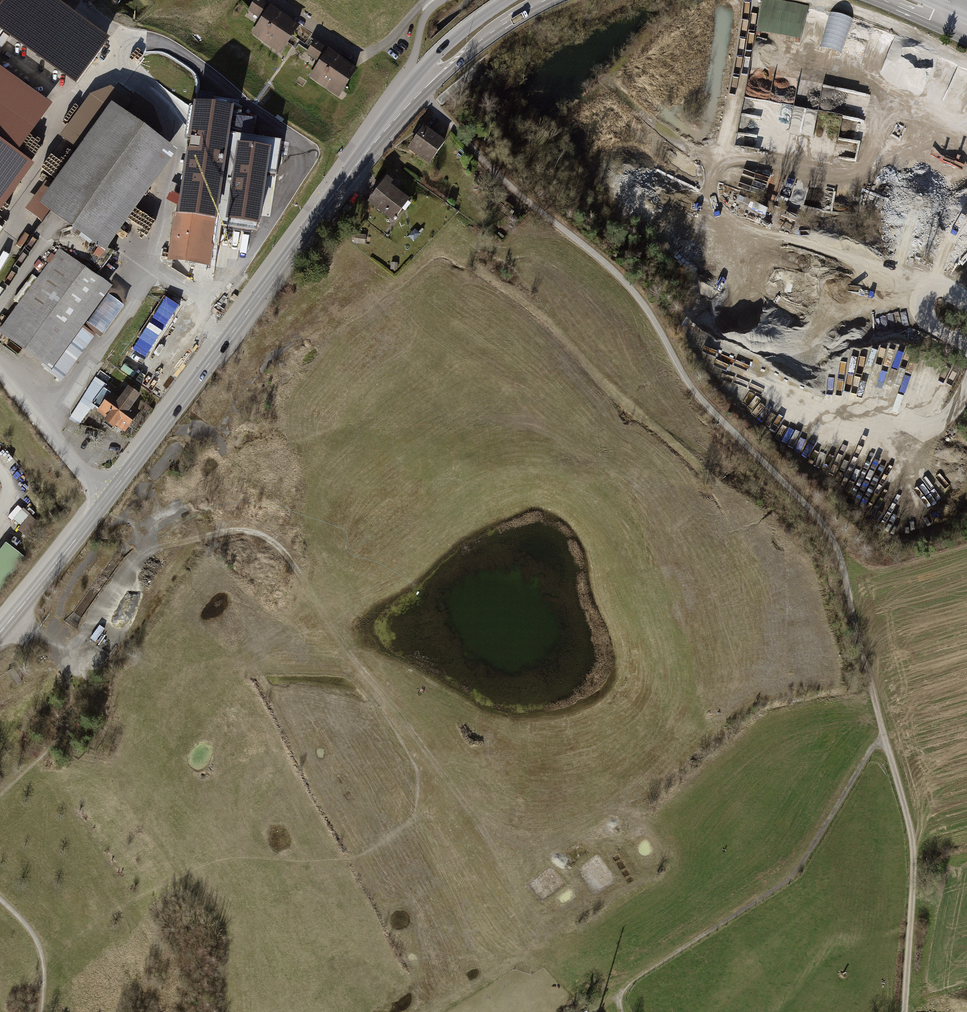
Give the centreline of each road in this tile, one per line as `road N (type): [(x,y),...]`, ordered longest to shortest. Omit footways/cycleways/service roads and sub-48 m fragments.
road 1 (track): [(434,105),(510,187),(634,291),(697,395),(825,526),(839,553),(885,741)]
road 2 (secondary): [(0,633),(417,87)]
road 3 (track): [(621,1011),(619,997),(637,976),(794,874),(870,751),(885,741)]
road 4 (track): [(885,741),(913,843),(905,1011)]
road 5 (secondary): [(417,87),(547,0)]
road 6 (secondary): [(504,0),(442,47),(417,87)]

